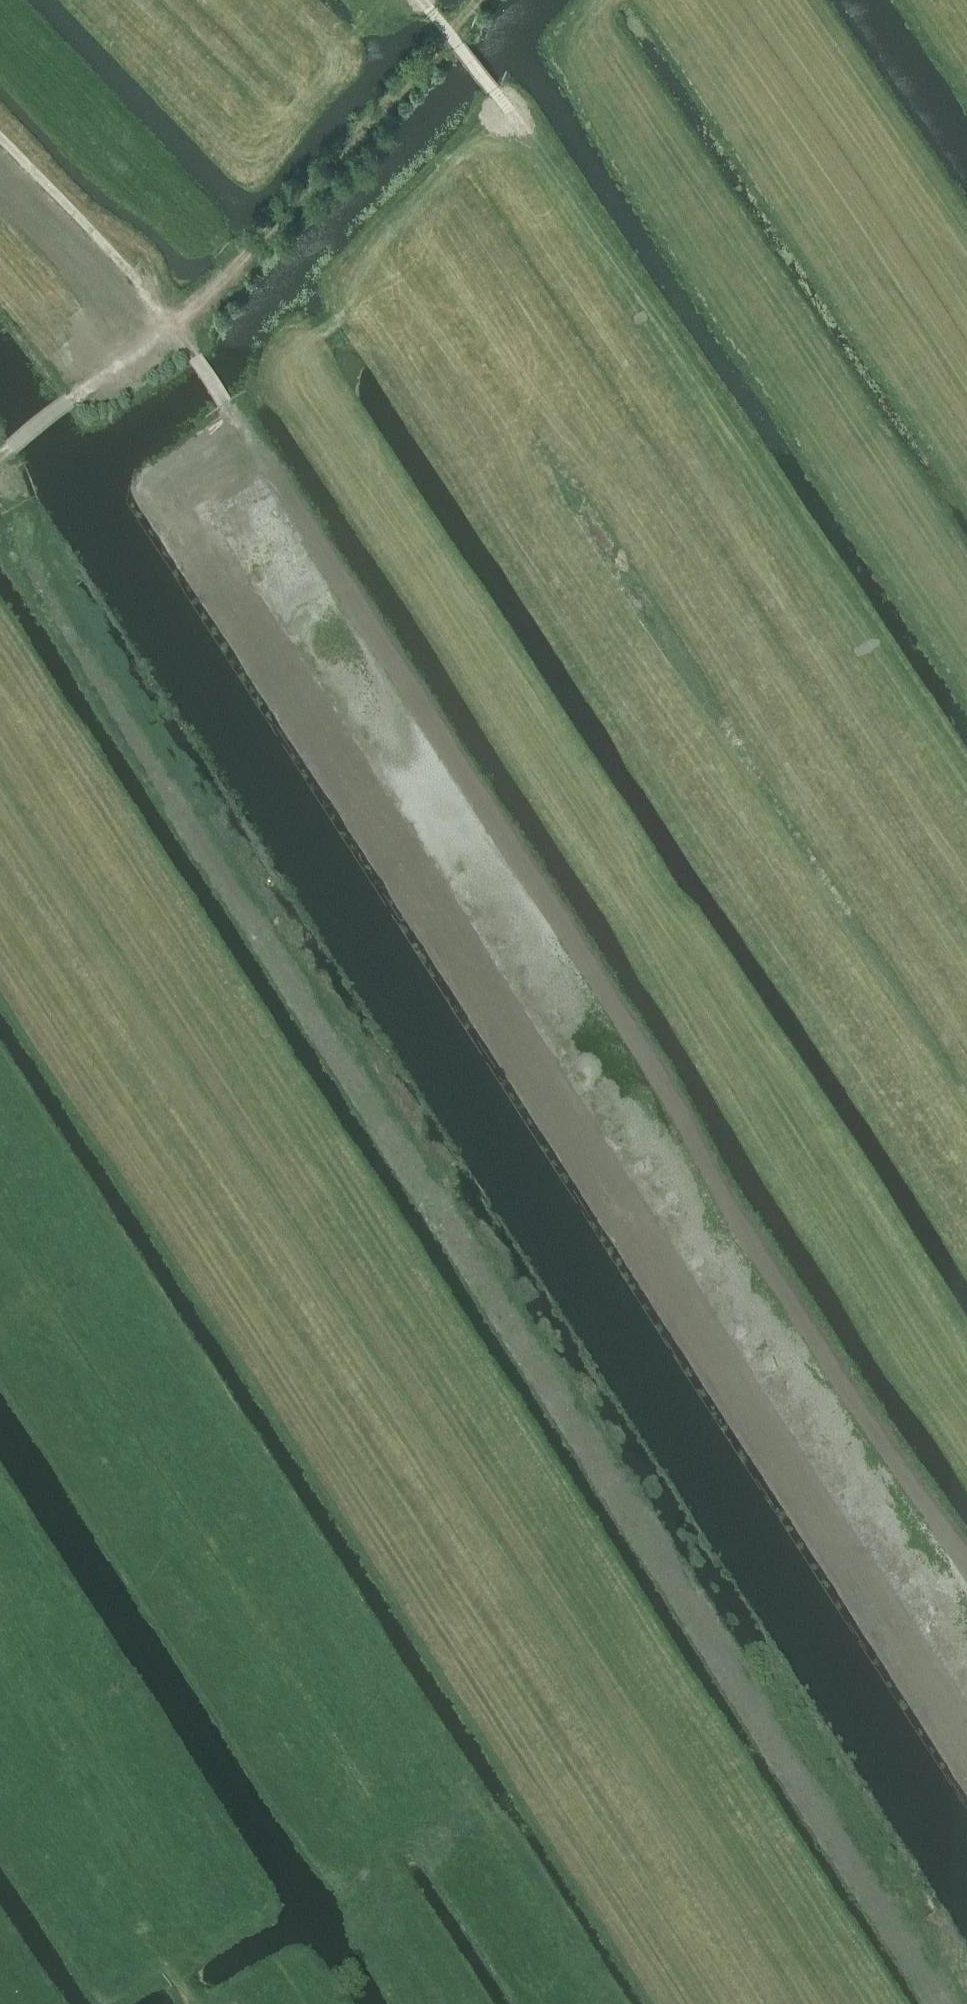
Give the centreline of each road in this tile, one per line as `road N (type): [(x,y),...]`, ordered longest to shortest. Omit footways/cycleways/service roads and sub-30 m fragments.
road 1 (track): [(404,678),(195,360),(94,232),(0,137)]
road 2 (track): [(0,456),(170,331),(479,0)]

